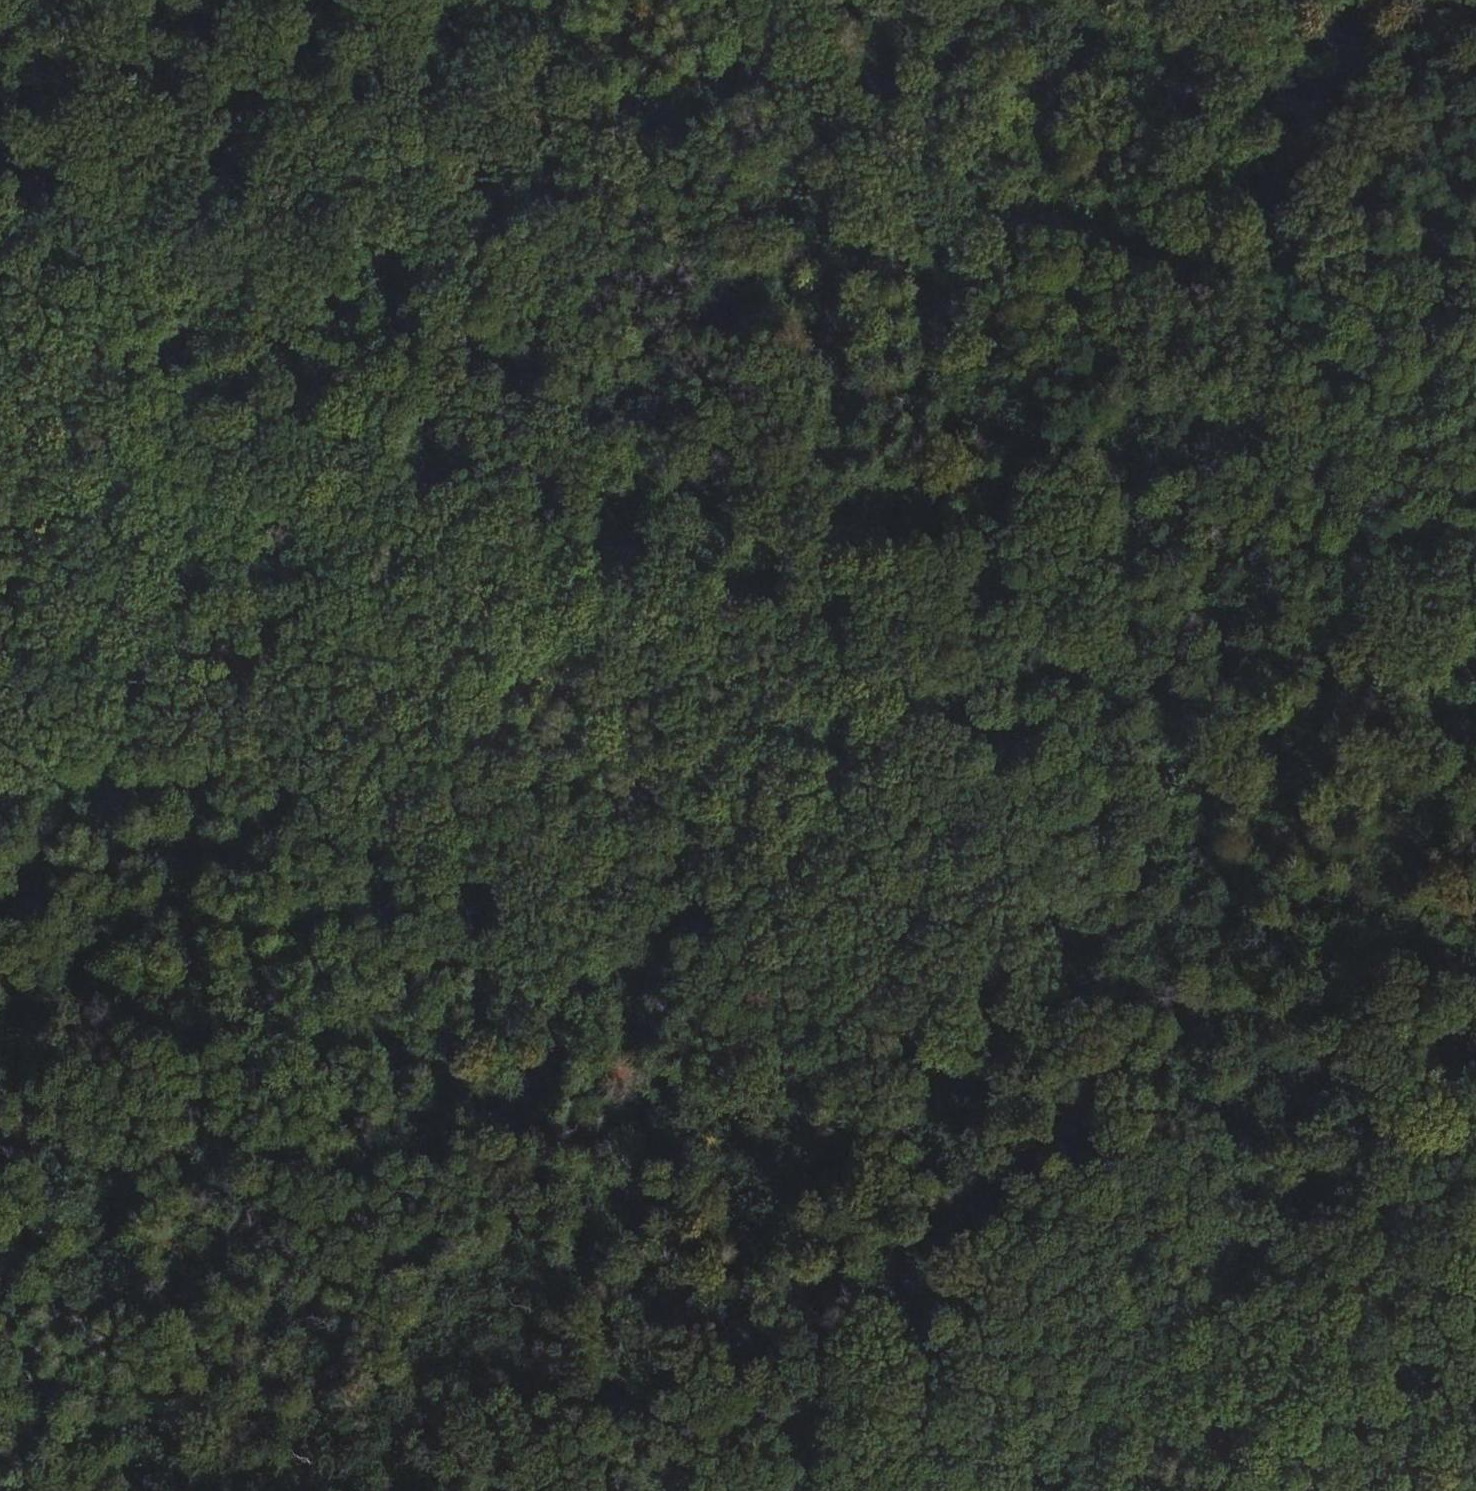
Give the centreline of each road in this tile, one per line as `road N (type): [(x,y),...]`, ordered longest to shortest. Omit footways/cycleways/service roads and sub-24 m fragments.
road 1 (track): [(1050,838),(1183,1426)]
road 2 (track): [(1108,1490),(1183,1426),(1475,1022)]

